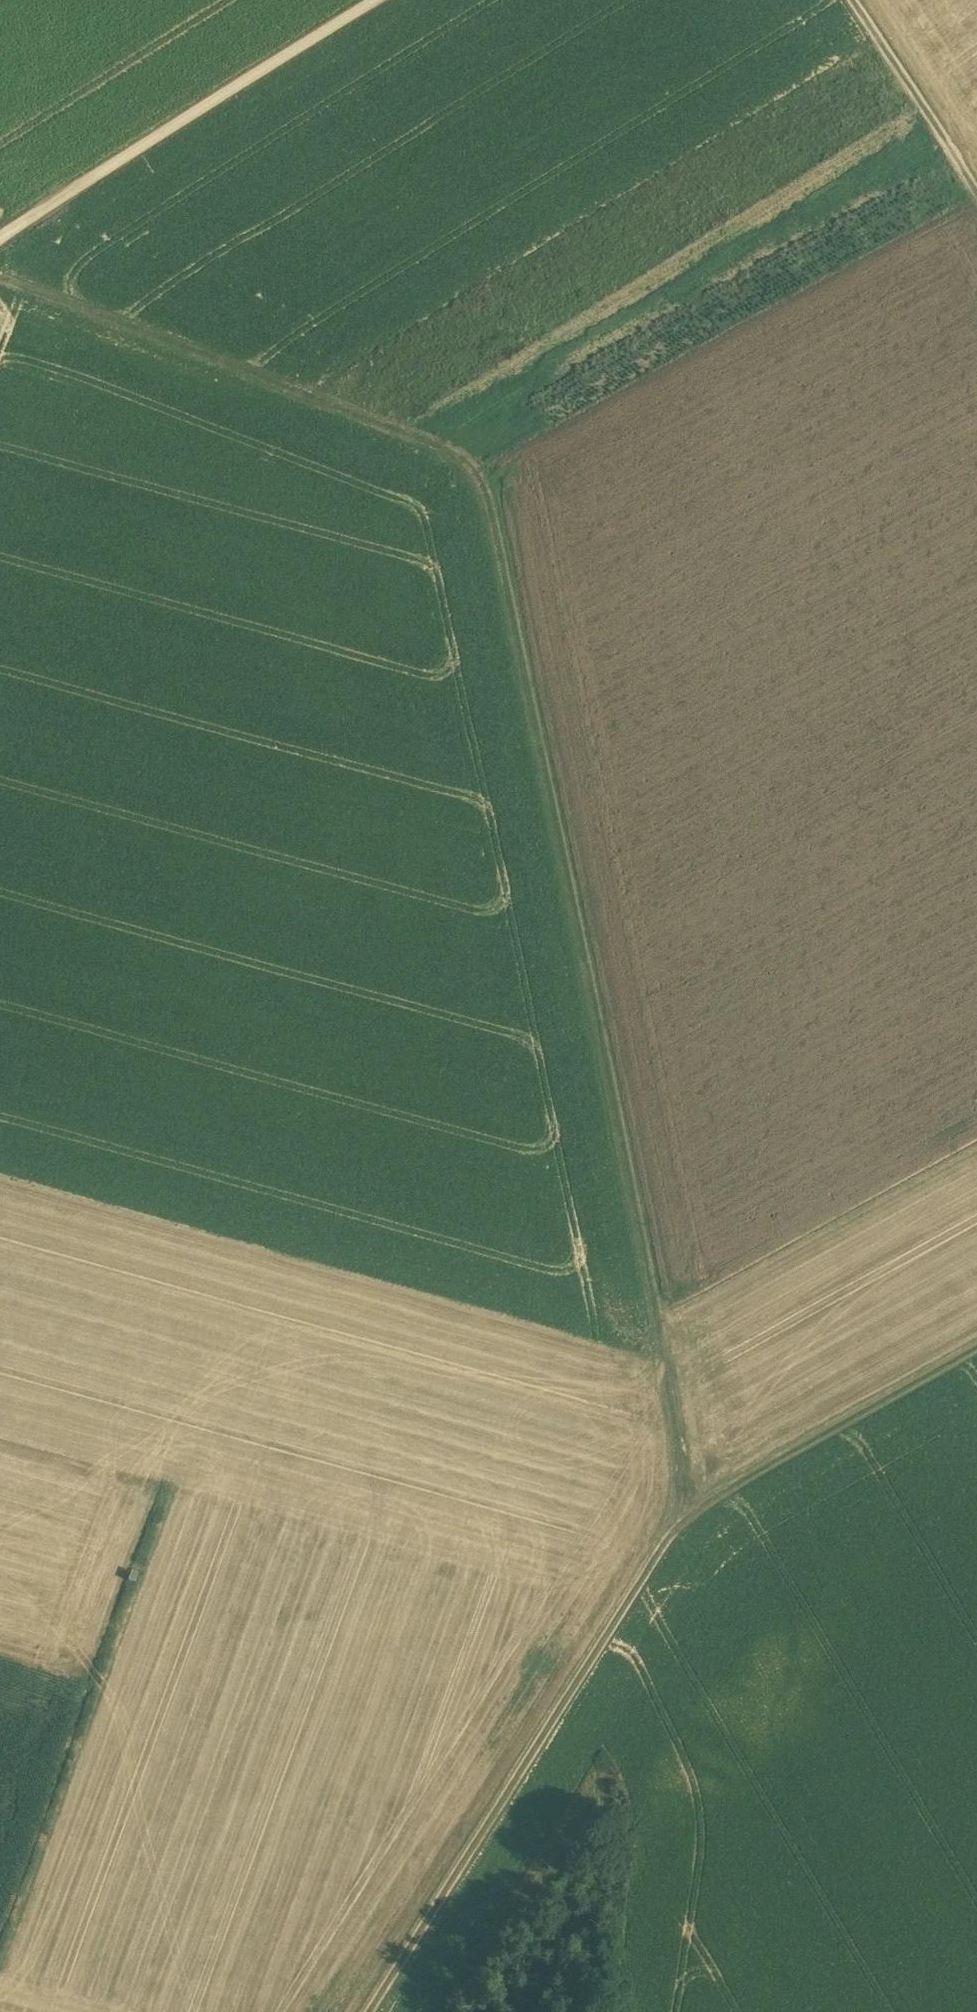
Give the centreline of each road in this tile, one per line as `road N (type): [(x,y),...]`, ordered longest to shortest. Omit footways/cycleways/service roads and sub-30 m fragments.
road 1 (track): [(976,1354),(680,1515),(373,2011)]
road 2 (track): [(0,277),(478,468)]
road 3 (track): [(377,0),(0,240)]
road 4 (track): [(976,200),(850,0)]

